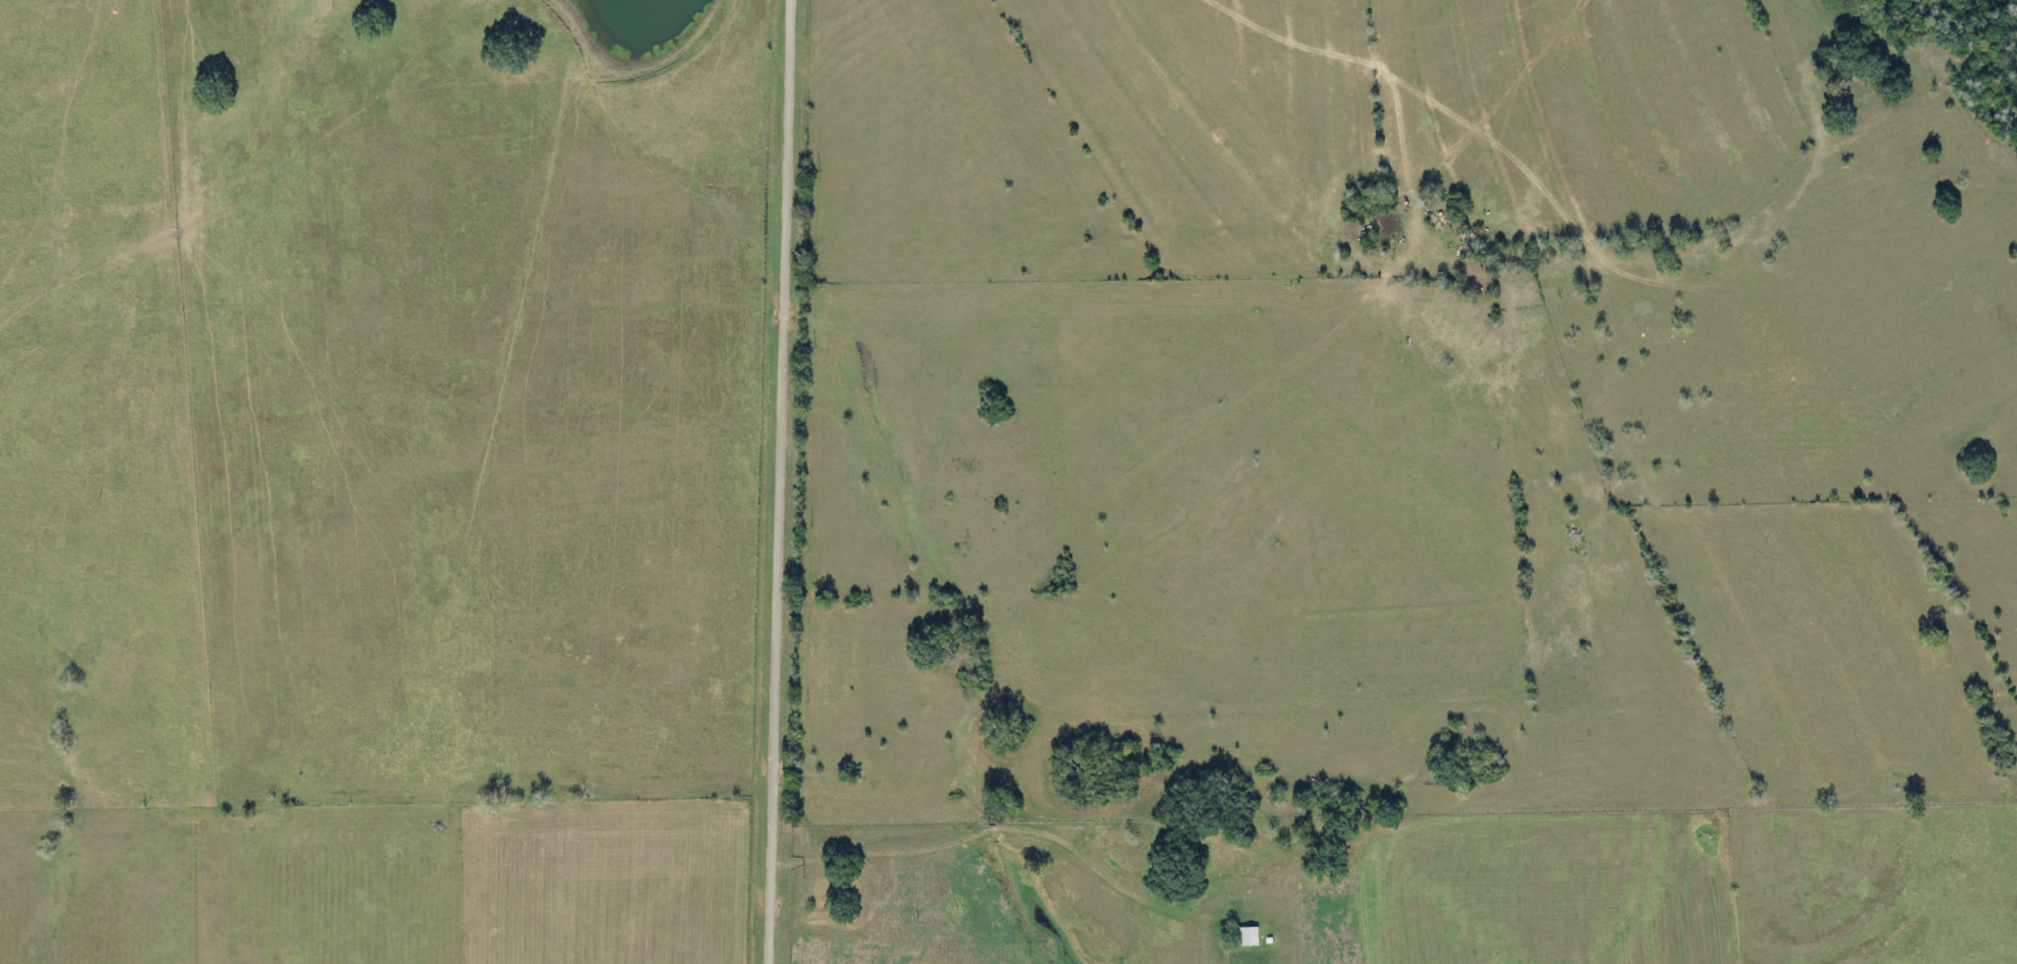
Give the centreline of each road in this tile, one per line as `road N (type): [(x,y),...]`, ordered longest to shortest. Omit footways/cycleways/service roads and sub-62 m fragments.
road 1 (residential): [(766,963),(793,0)]

